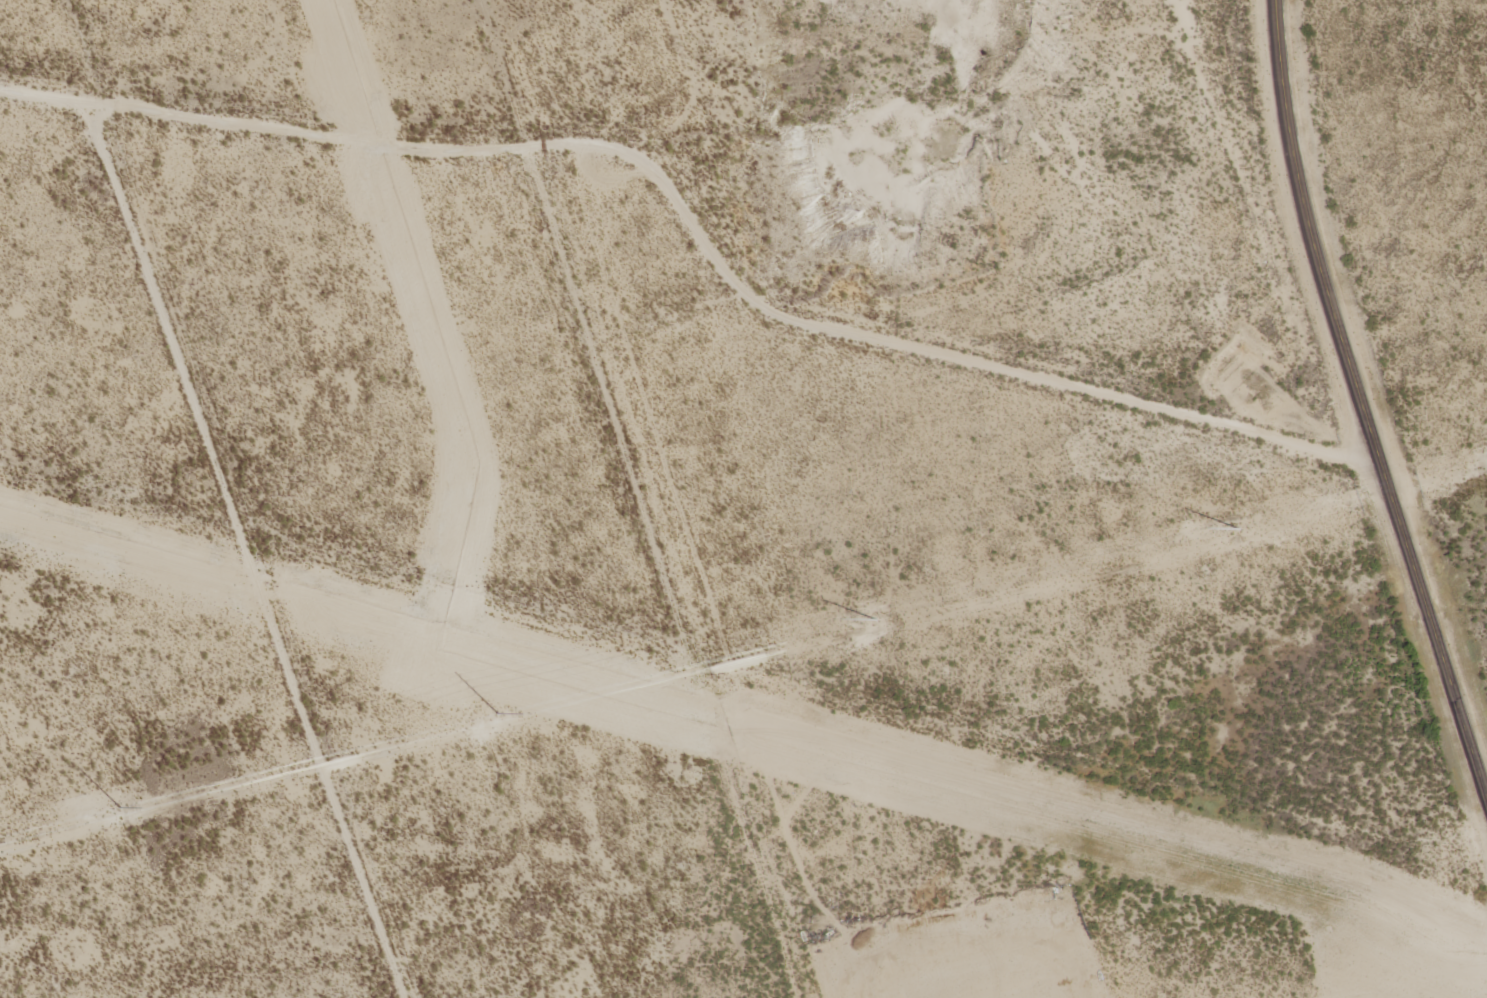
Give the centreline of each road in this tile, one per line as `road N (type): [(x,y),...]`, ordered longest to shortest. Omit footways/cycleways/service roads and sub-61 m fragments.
road 1 (track): [(1377,443),(1172,427),(793,326),(659,186),(594,161),(0,84)]
road 2 (tertiary): [(1486,792),(1310,216),(1292,129),(1280,0)]
road 3 (track): [(1300,442),(1165,27)]

